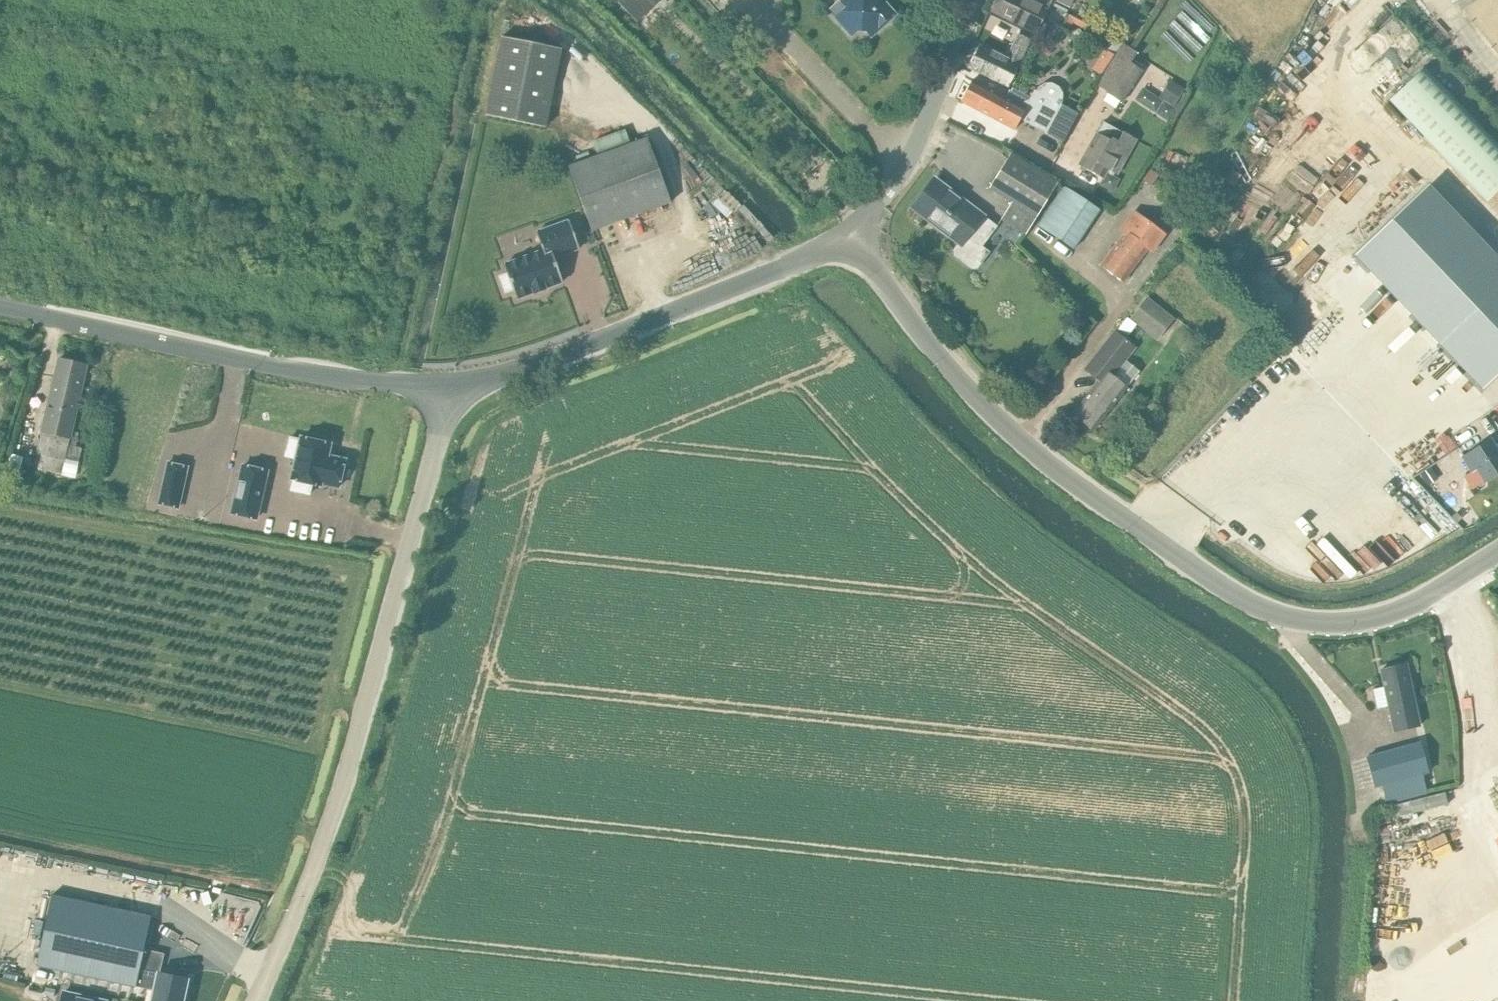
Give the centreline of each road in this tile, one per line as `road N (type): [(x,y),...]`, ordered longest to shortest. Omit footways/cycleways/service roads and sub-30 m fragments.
road 1 (unclassified): [(850,233),(1045,470),(1263,613),(1330,626),(1382,622),(1497,550)]
road 2 (unclassified): [(256,1000),(335,804),(453,383)]
road 3 (unclassified): [(453,383),(297,368),(0,307)]
road 4 (unclassified): [(453,383),(588,344),(850,233)]
road 5 (unclassified): [(850,233),(911,154),(971,0)]

